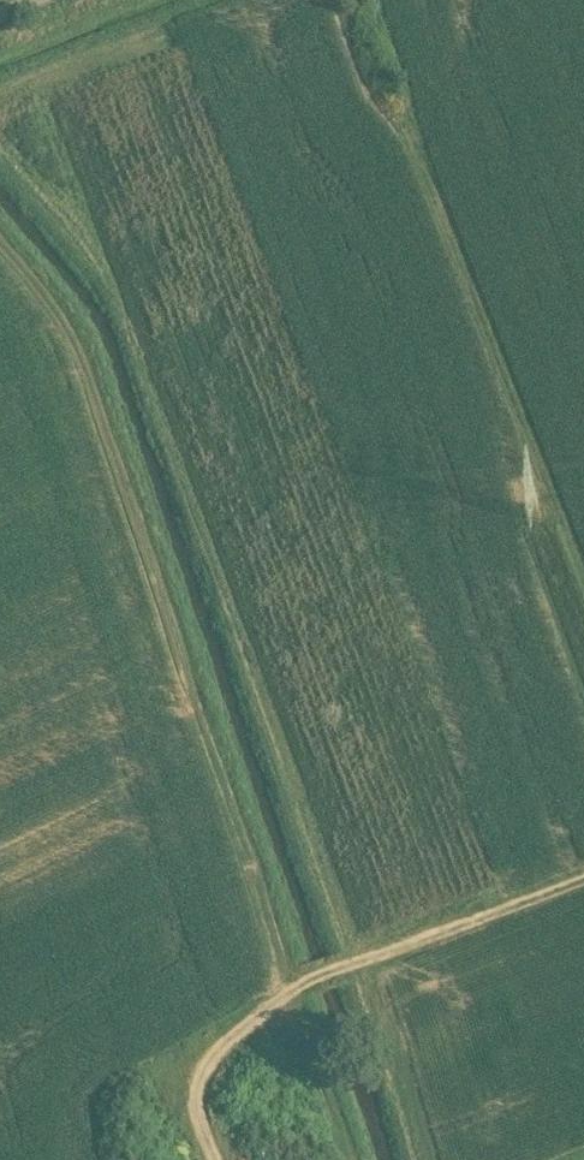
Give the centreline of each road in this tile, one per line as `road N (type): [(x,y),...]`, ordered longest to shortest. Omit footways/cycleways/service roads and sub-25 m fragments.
road 1 (track): [(351,0),(583,598)]
road 2 (track): [(583,881),(268,1003),(216,1049),(205,1088),(230,1159)]

